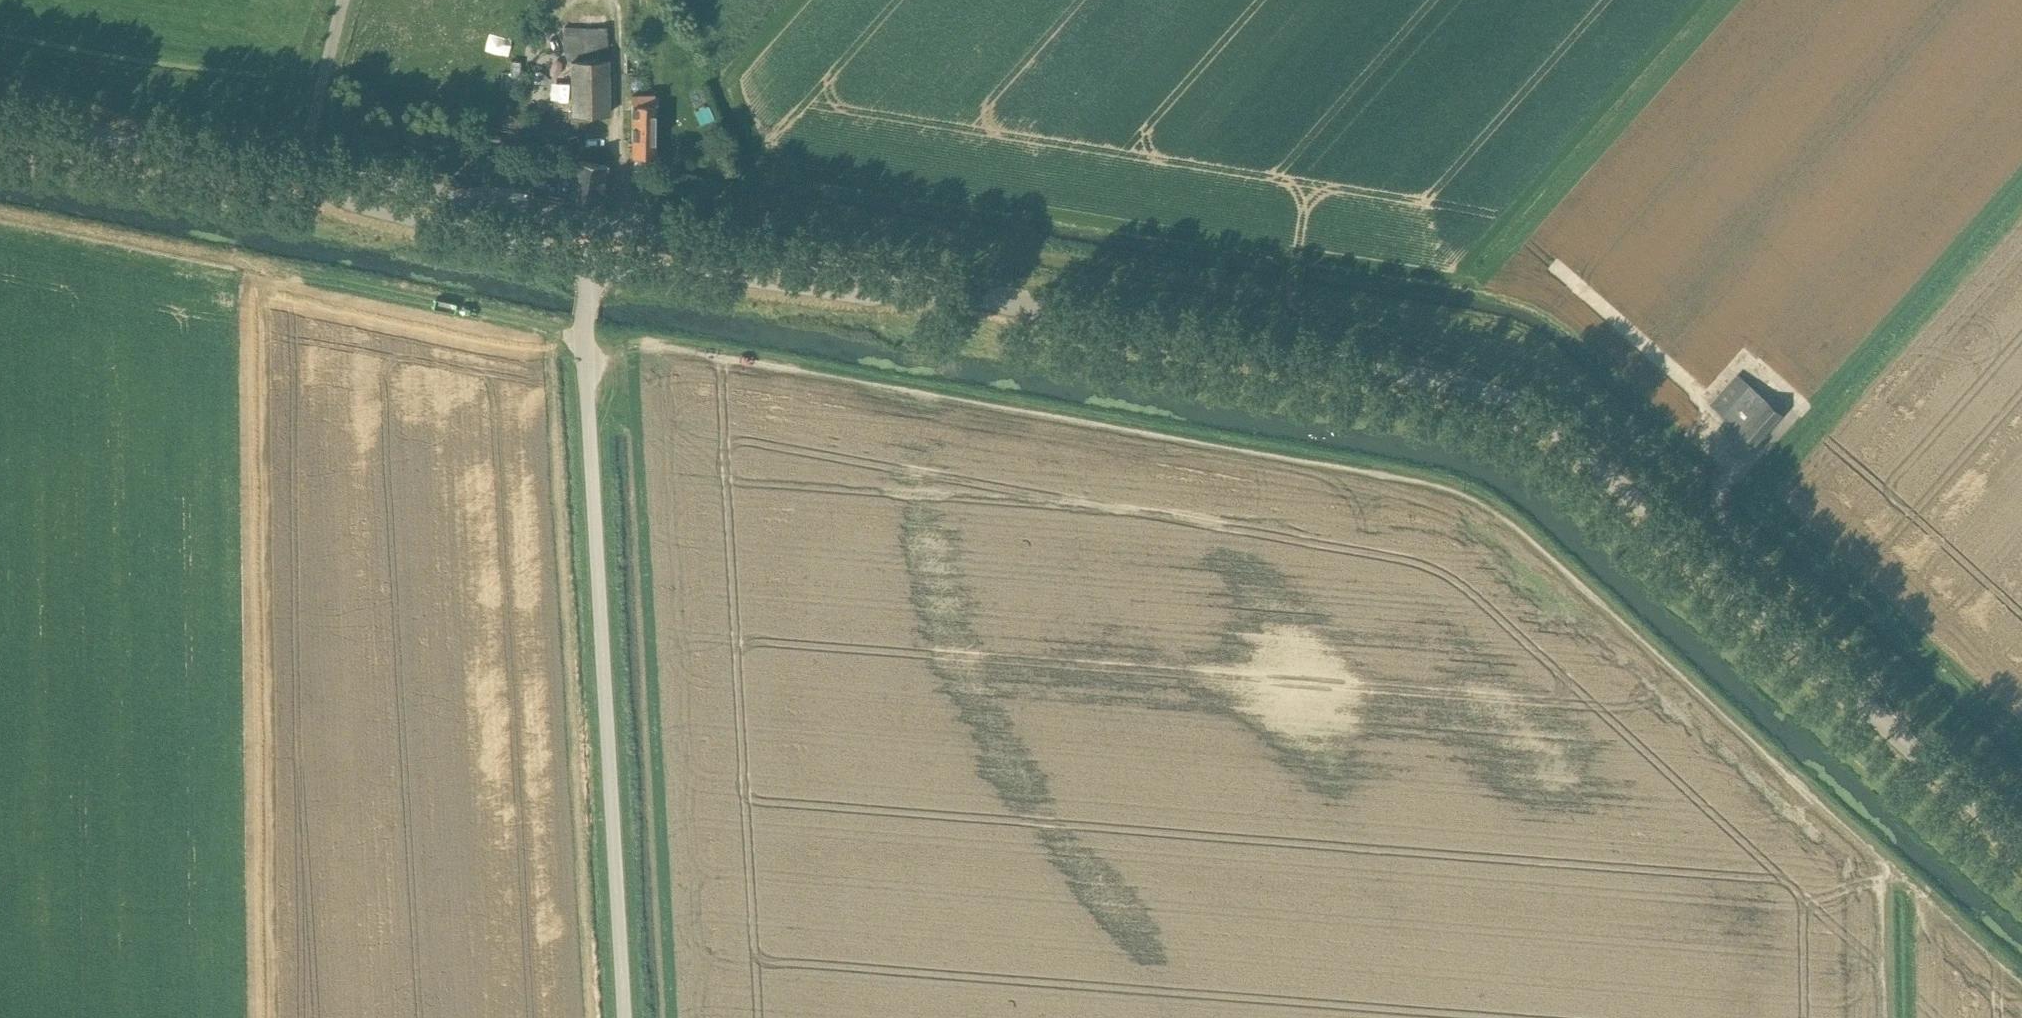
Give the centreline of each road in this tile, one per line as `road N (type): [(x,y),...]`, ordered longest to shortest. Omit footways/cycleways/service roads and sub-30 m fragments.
road 1 (tertiary): [(2021,846),(1556,428),(1506,395),(927,284)]
road 2 (unclassified): [(623,1017),(585,342),(593,266)]
road 3 (tertiary): [(927,284),(304,168)]
road 4 (track): [(1481,387),(1377,334),(1242,291),(1071,290),(1014,300)]
road 5 (unclassified): [(593,266),(853,294),(927,284)]
road 6 (tertiary): [(304,168),(0,110)]
road 7 (unclassified): [(304,168),(364,207),(593,266)]

